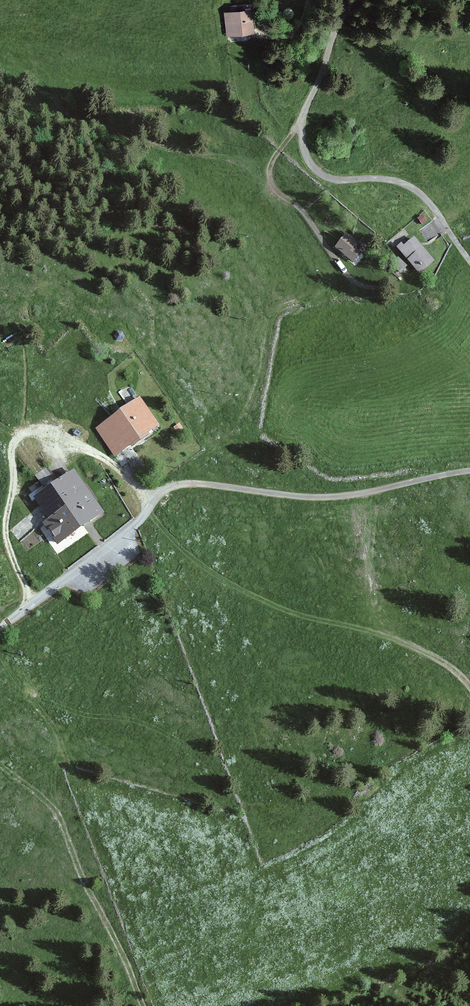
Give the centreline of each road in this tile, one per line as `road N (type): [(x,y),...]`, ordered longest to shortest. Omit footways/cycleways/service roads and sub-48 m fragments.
road 1 (unclassified): [(0,628),(177,485),(331,497),(469,470)]
road 2 (unclassified): [(469,262),(414,189),(383,179),(330,179),(307,156),(304,114),(337,26),(358,0)]
road 3 (track): [(469,681),(409,643),(259,600),(194,559),(147,513)]
road 4 (track): [(17,438),(7,535),(33,603)]
road 5 (track): [(152,506),(108,461),(57,433),(33,430),(17,438)]

